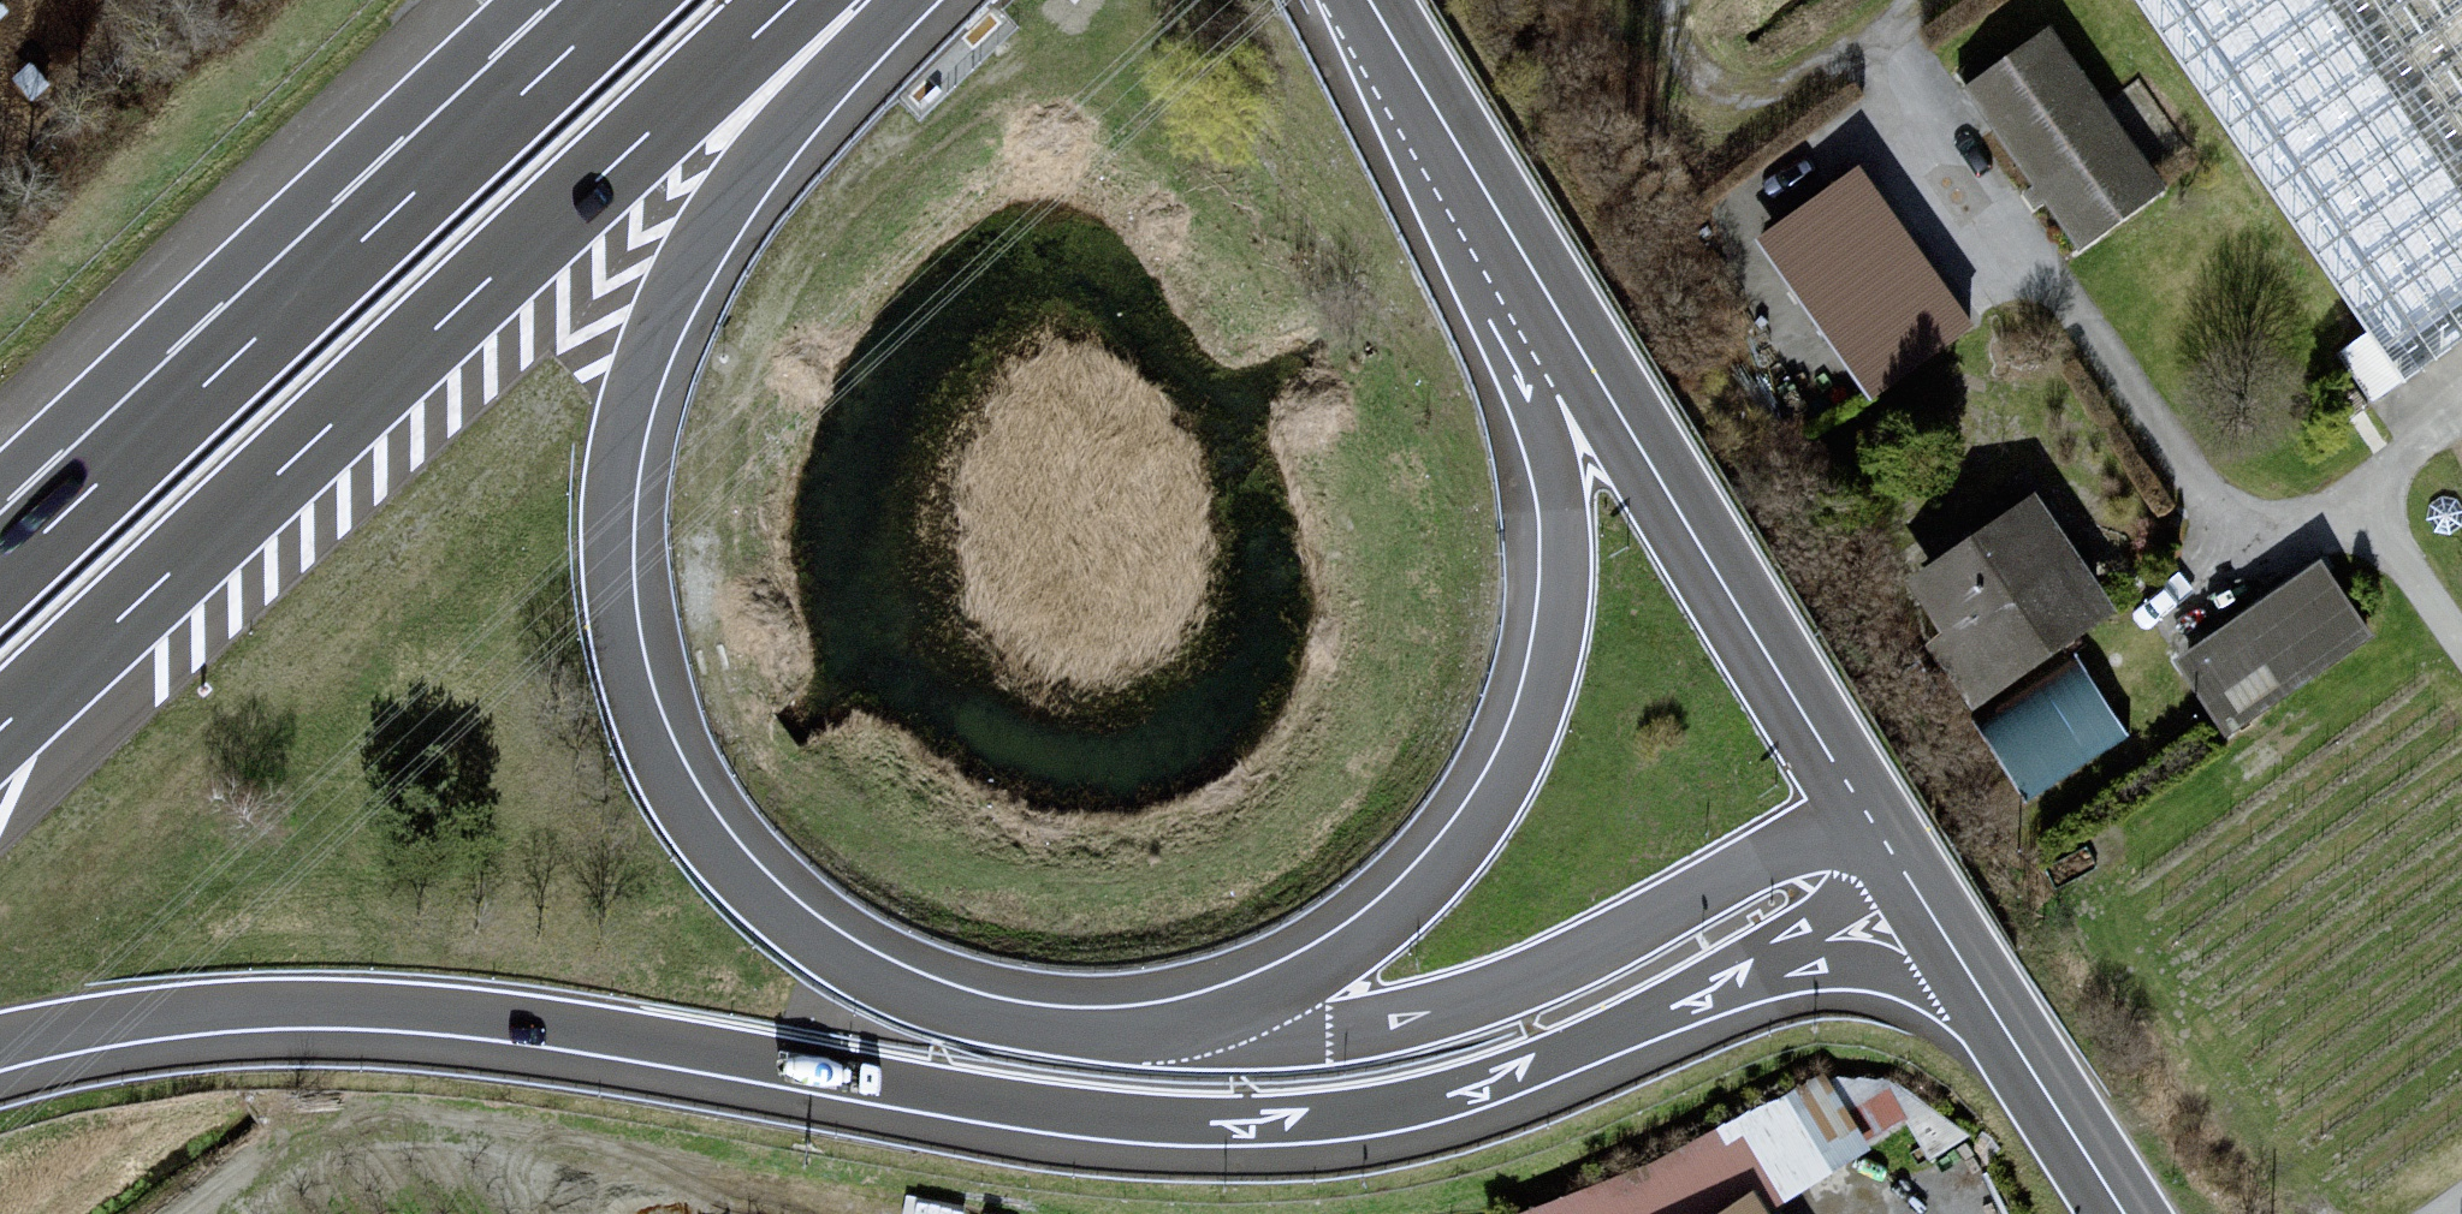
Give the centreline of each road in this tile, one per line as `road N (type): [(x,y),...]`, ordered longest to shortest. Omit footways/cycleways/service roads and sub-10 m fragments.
road 1 (motorway): [(0,1052),(154,1022),(350,1011),(539,1029),(1089,1121),(1169,1129),(1320,1126),(1470,1094),(1926,904)]
road 2 (motorway): [(1110,1029),(955,1008),(896,984),(790,919),(713,840),(672,781),(647,728),(619,627),(617,499),(640,386),(732,204),(881,0)]
road 3 (motorway): [(0,731),(797,0)]
road 4 (motorway): [(1517,245),(1553,453),(1561,565),(1544,680),(1515,762),(1470,833),(1364,938),(1251,998),(1110,1029)]
road 5 (residential): [(1871,30),(2197,504),(2250,551),(2341,526),(2370,542),(2461,670)]
road 6 (motorway): [(625,0),(0,573)]
road 7 (motorway): [(1860,800),(1655,918),(1484,997),(1327,1033),(1110,1029)]
road 8 (tertiary): [(1517,245),(1860,800)]
road 9 (tertiary): [(1926,904),(2124,1213)]
road 10 (tertiary): [(1369,0),(1517,245)]
road 11 (unclassified): [(1687,0),(1664,54),(1712,109),(1774,99)]
road 12 (track): [(1913,0),(1774,99)]
road 13 (track): [(2461,418),(2341,504),(2341,526)]
road 14 (tertiary): [(1860,800),(1926,904)]

